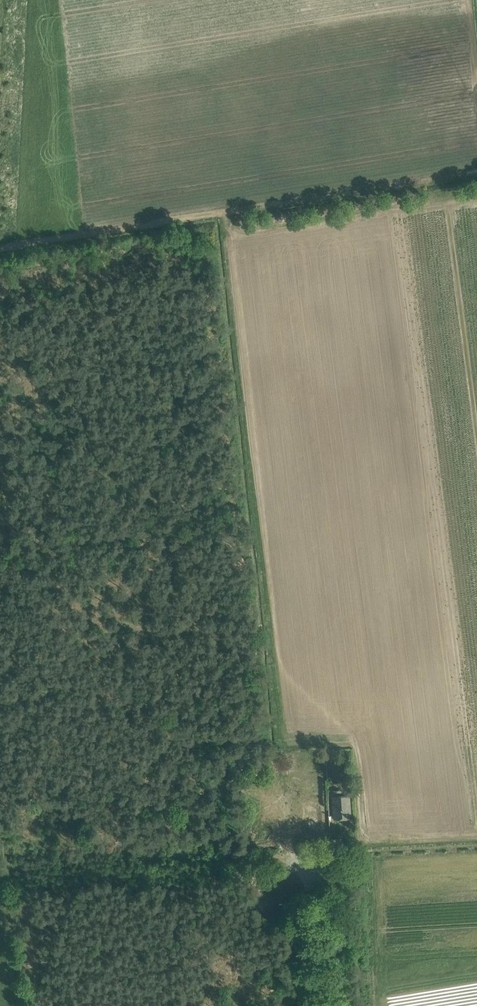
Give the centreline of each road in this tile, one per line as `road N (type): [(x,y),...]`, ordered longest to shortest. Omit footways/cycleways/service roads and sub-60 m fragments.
road 1 (track): [(0,246),(476,169)]
road 2 (track): [(315,858),(324,1005)]

